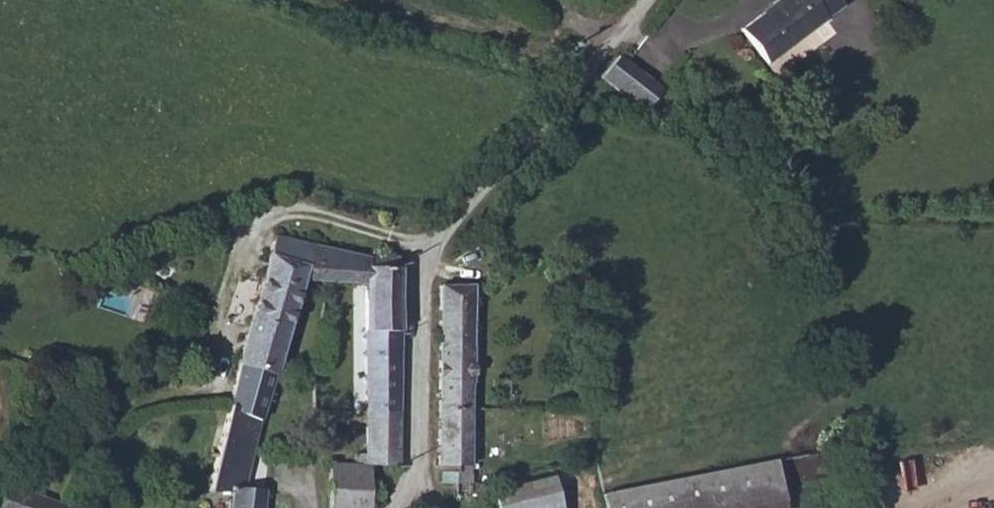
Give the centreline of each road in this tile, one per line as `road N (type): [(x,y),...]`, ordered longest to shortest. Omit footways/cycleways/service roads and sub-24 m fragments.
road 1 (unclassified): [(604,0),(538,76),(419,264),(408,463),(394,507)]

